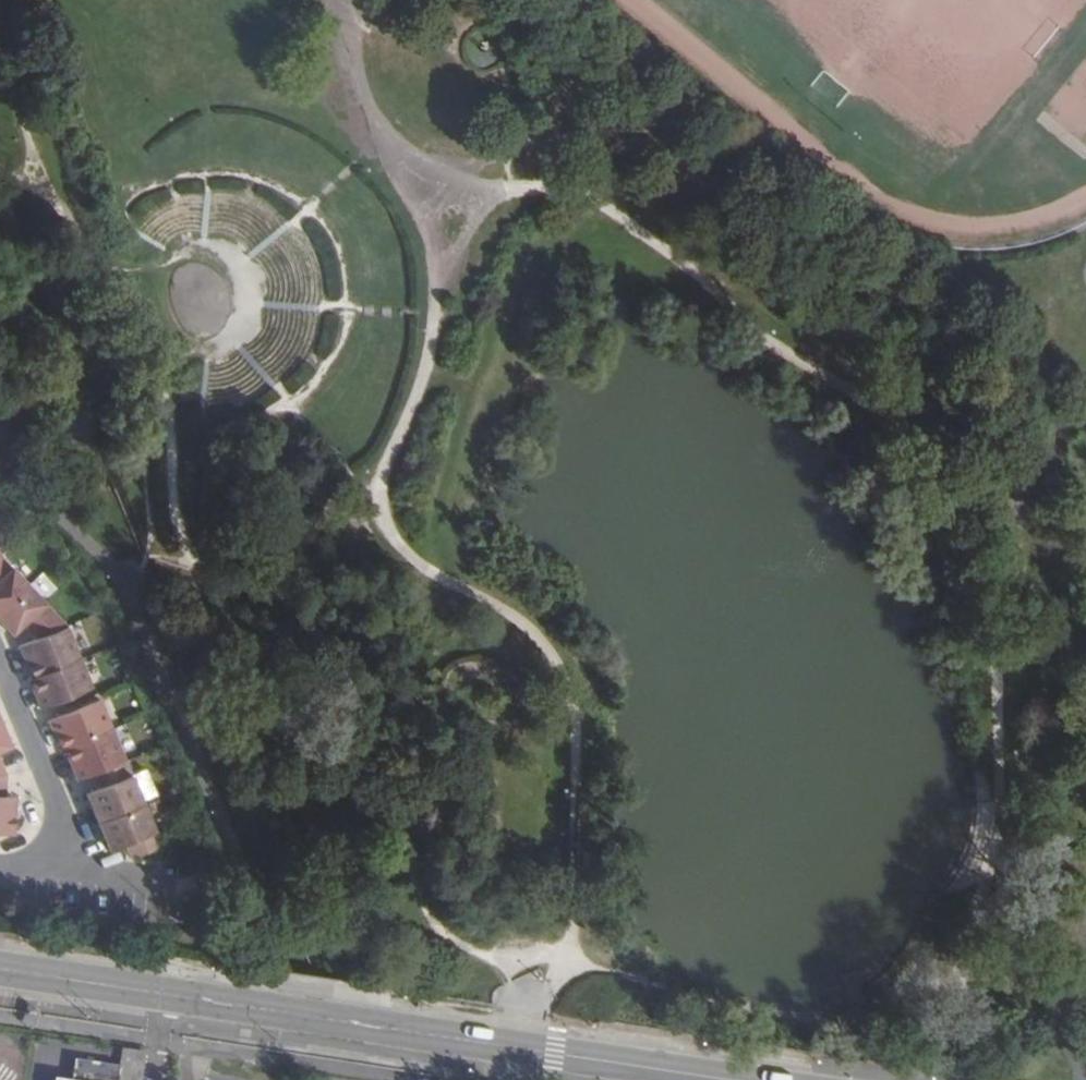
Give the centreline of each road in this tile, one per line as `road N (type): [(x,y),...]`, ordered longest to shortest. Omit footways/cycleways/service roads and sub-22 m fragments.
road 1 (secondary): [(0,969),(730,1079)]
road 2 (residential): [(0,663),(62,813),(62,843),(38,866)]
road 3 (residential): [(38,866),(178,886)]

